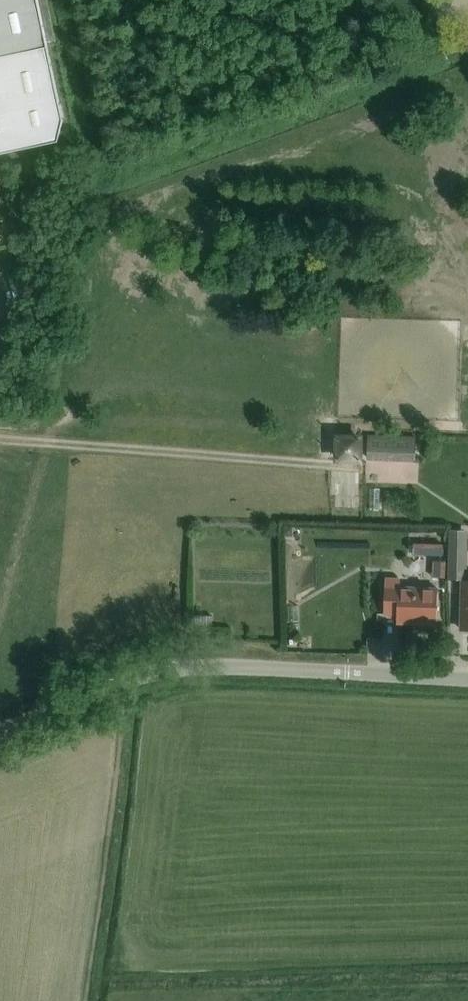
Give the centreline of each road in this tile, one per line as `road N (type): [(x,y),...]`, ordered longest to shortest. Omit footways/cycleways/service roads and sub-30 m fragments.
road 1 (unclassified): [(0,731),(169,671),(467,678)]
road 2 (track): [(356,468),(0,440)]

